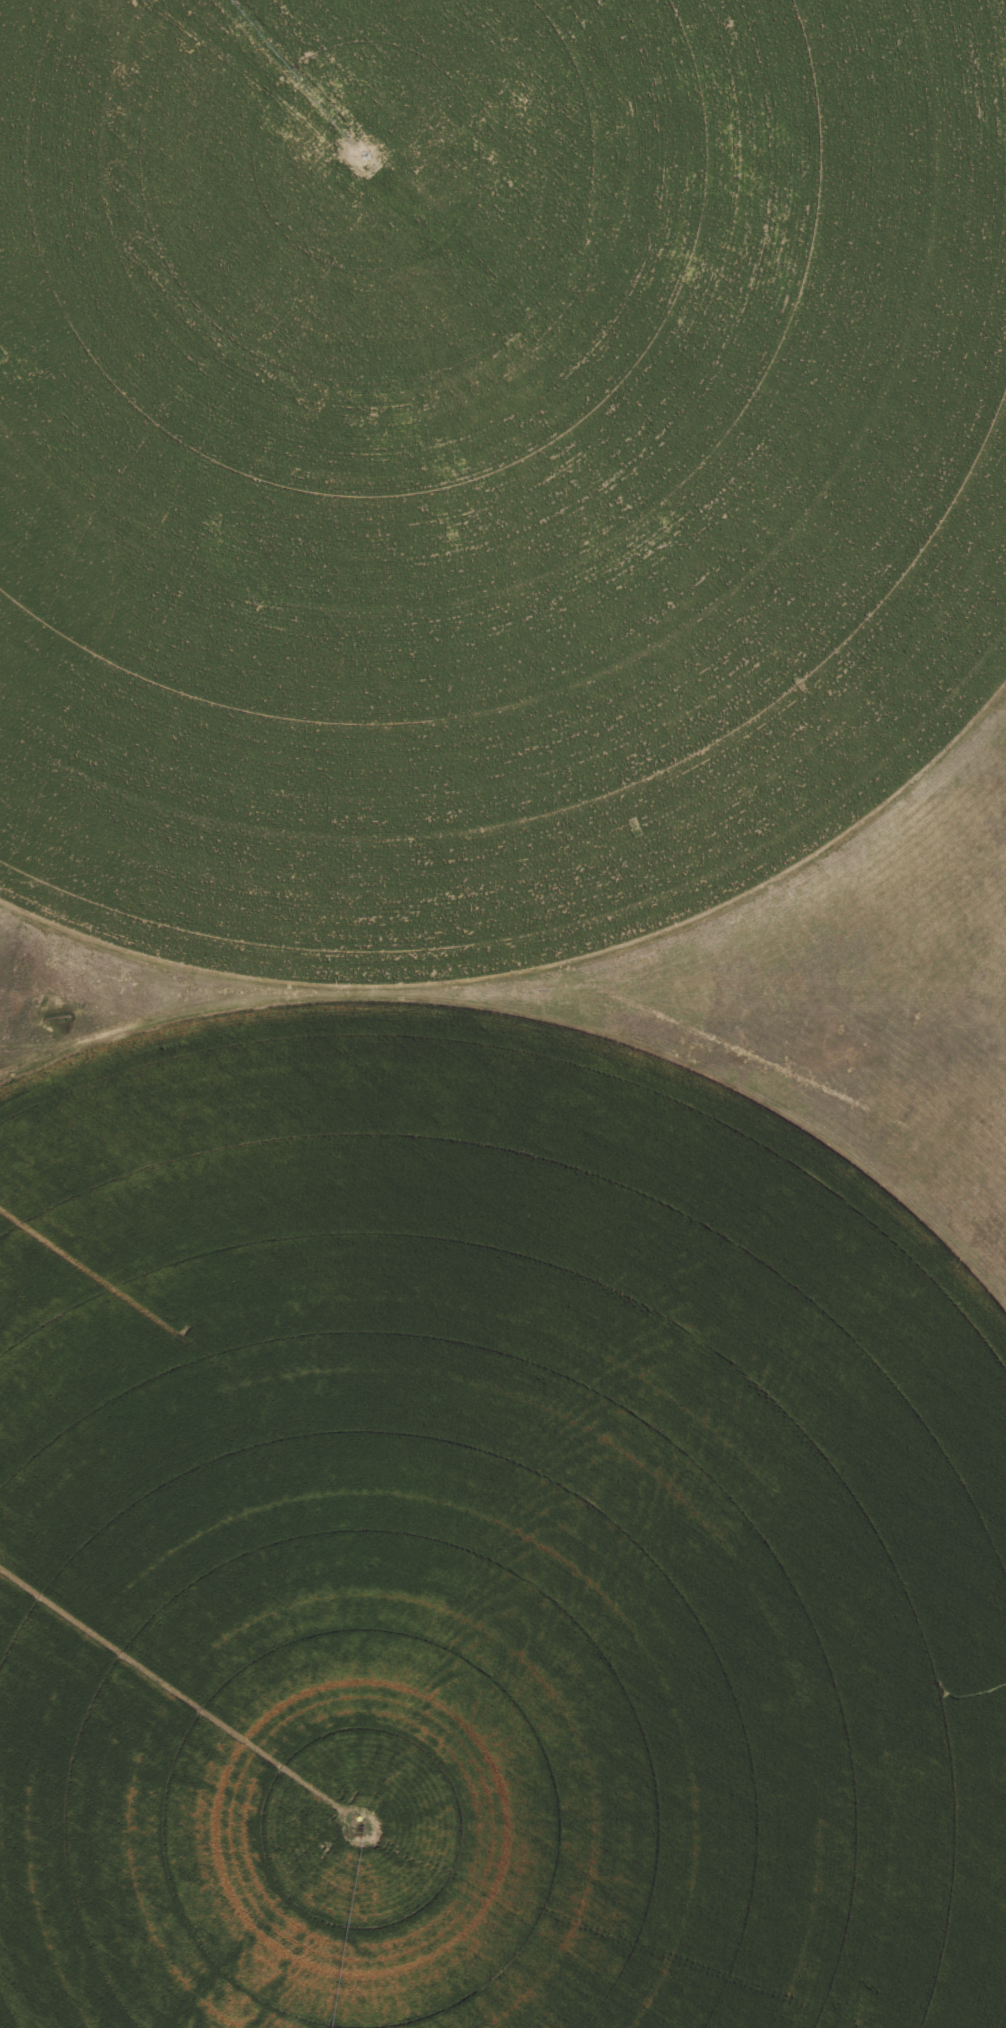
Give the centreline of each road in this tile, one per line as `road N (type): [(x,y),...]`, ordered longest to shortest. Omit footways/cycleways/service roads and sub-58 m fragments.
road 1 (track): [(1005,1065),(0,1095)]

